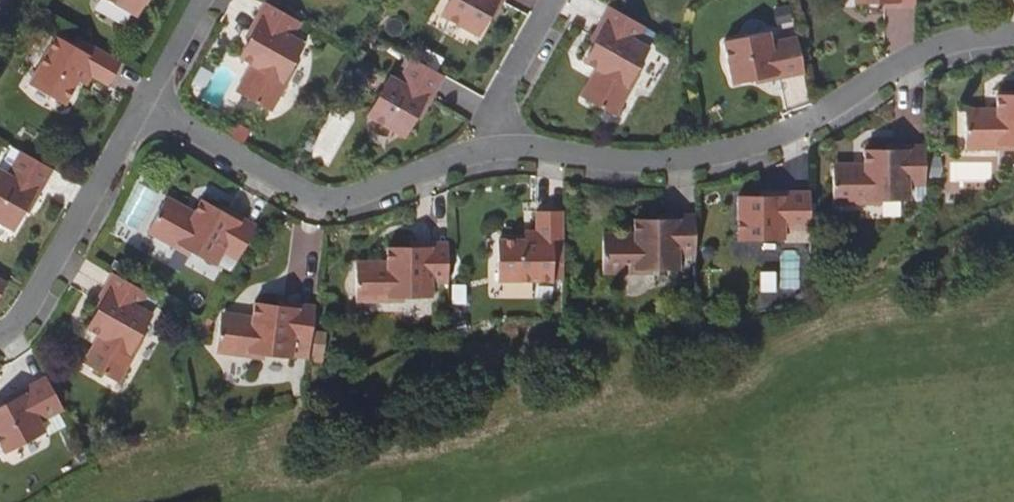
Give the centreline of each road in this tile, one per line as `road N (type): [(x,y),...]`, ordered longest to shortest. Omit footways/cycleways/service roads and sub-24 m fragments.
road 1 (residential): [(492,152),(609,162),(717,155),(812,120),(898,64),(941,47),(1013,37)]
road 2 (residential): [(146,108),(319,200),(492,152)]
road 3 (residential): [(0,342),(31,313),(146,108)]
road 4 (residential): [(492,152),(499,88),(549,0)]
road 5 (residential): [(146,108),(206,0)]

